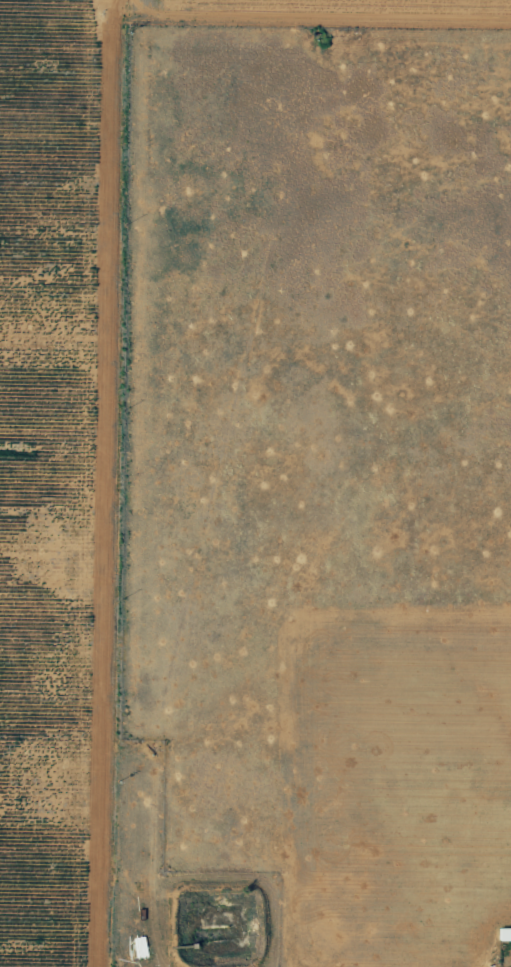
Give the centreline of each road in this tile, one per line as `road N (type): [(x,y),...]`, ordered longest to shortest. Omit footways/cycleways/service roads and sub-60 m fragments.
road 1 (residential): [(118,683),(136,0)]
road 2 (residential): [(510,5),(0,0)]
road 3 (residential): [(110,966),(118,683)]

